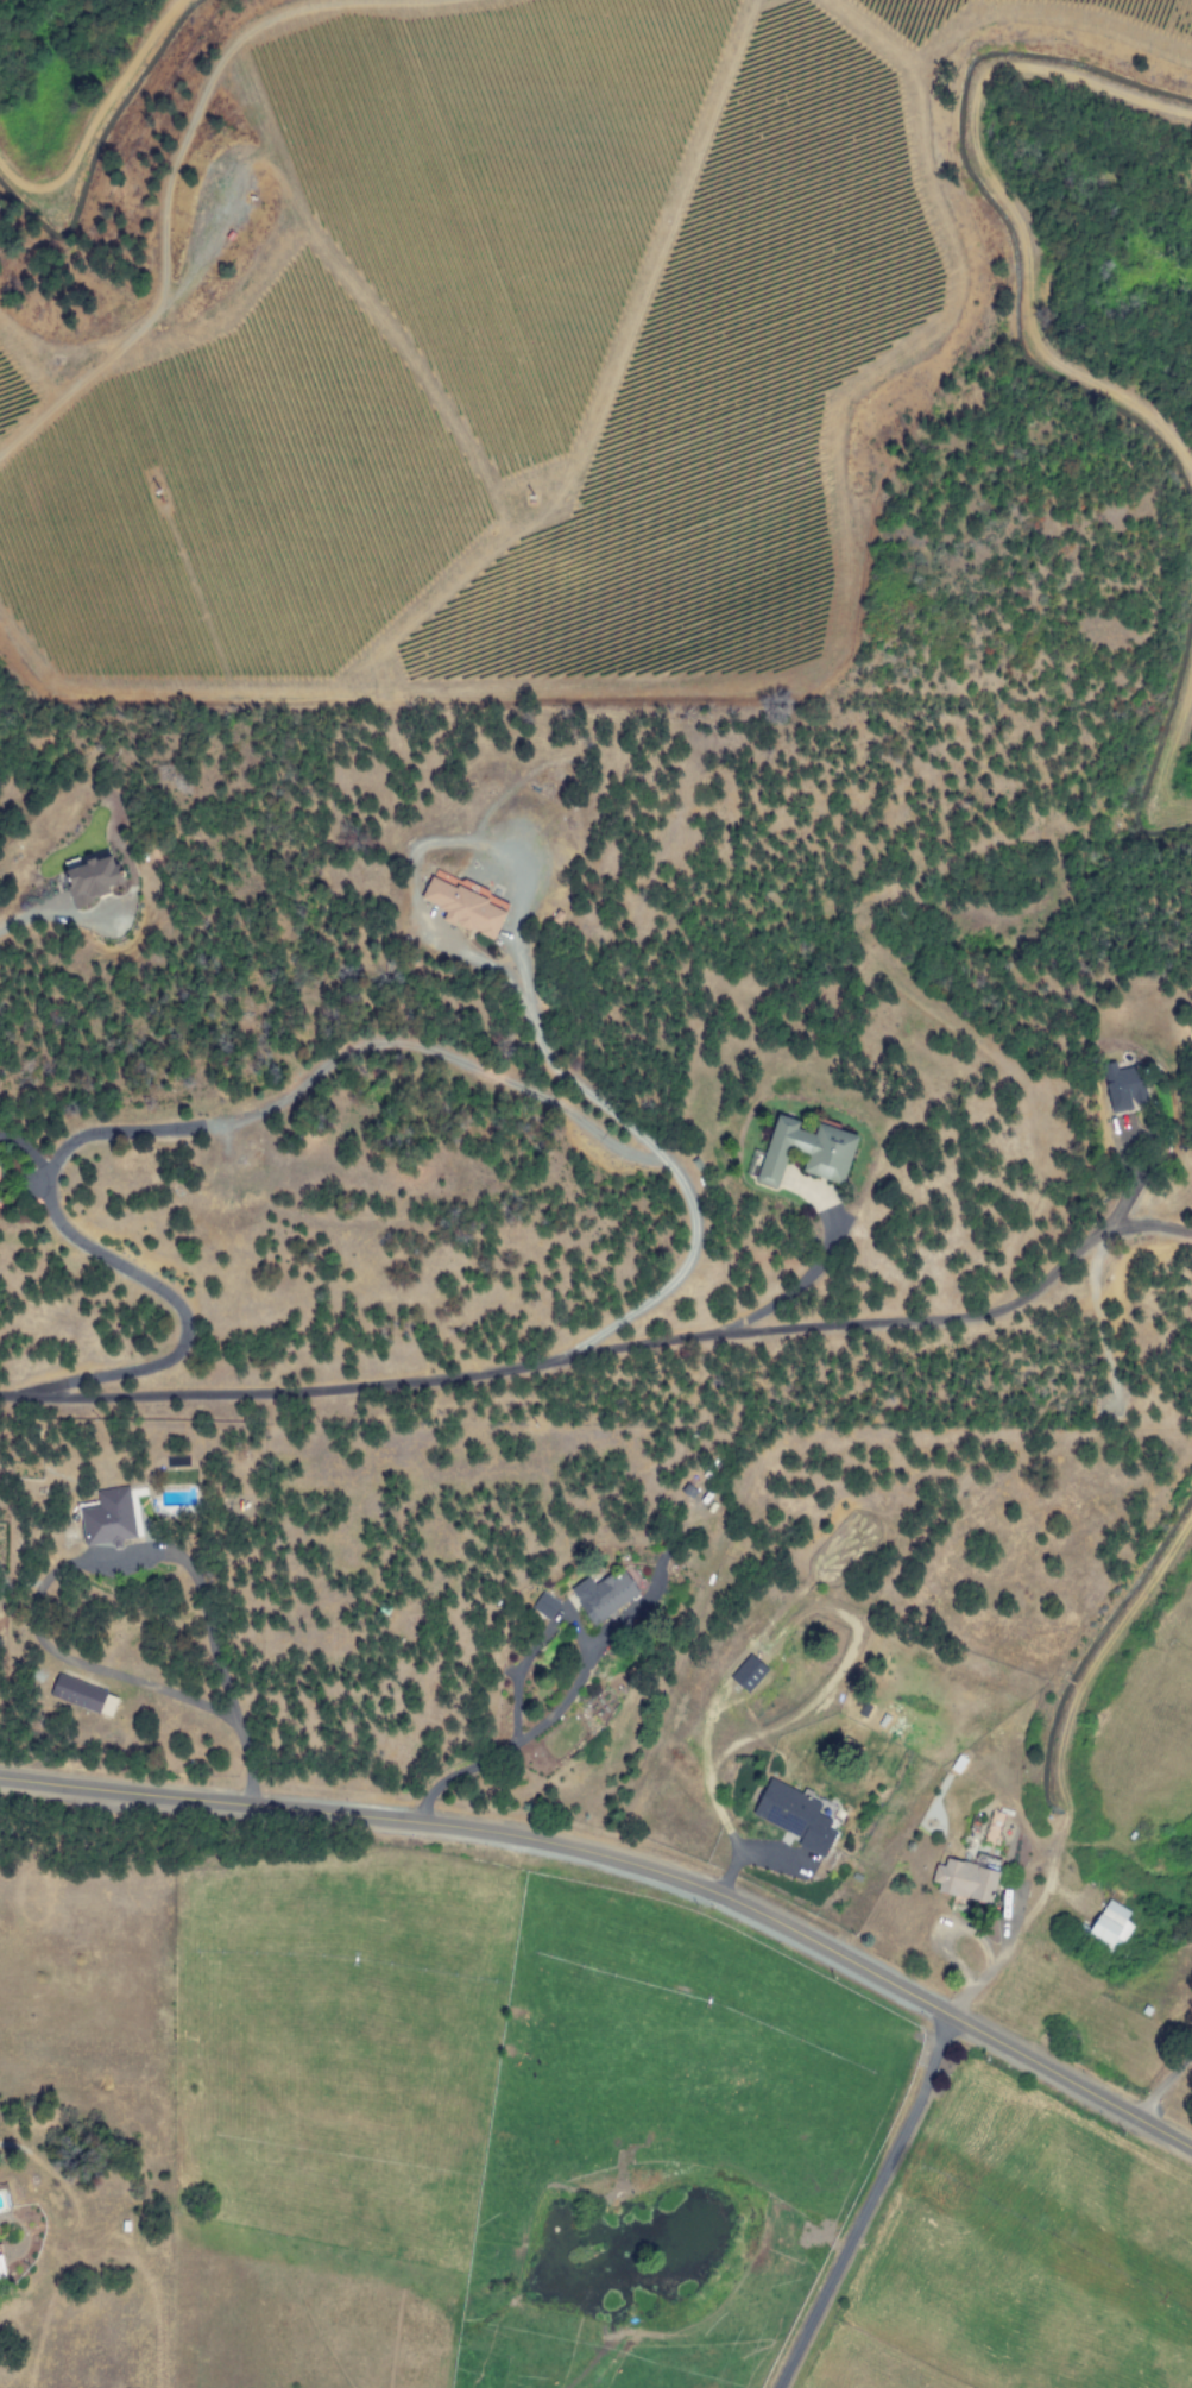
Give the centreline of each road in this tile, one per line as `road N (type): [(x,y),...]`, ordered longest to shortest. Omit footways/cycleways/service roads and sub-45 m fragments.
road 1 (residential): [(1191,2150),(774,1918),(676,1878),(534,1839),(0,1777)]
road 2 (track): [(443,0),(286,12),(223,48),(195,89),(172,163),(157,310),(0,452)]
road 3 (track): [(1191,480),(1141,416),(1049,365),(1030,345),(1018,232),(977,163),(970,119),(989,73),(1016,67),(1191,117)]
road 4 (track): [(992,1958),(1015,1941),(1066,1812),(1055,1766),(1078,1684),(1191,1514)]
road 5 (track): [(181,0),(50,189),(14,183),(0,169)]
road 6 (track): [(1191,817),(1163,824),(1154,817),(1191,674)]

